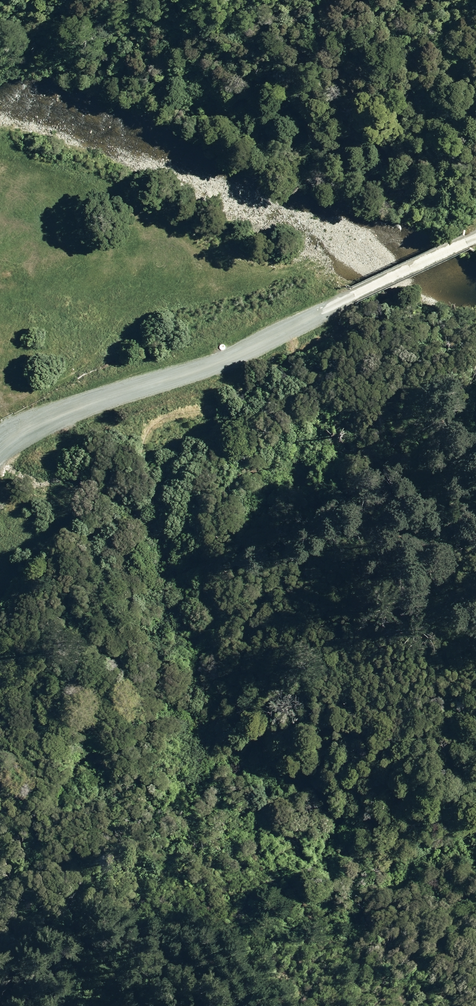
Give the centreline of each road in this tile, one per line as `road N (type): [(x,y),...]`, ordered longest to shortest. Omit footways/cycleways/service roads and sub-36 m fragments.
road 1 (track): [(475,454),(306,562),(272,602),(253,645),(251,684),(270,744),(266,755),(255,754),(234,729),(227,682),(232,556),(297,468),(281,461),(236,485),(223,501),(211,569),(201,574),(183,520),(157,500),(137,451),(326,346),(331,337),(315,316)]
road 2 (unclassified): [(475,236),(223,361),(51,418),(0,451)]
road 3 (track): [(475,414),(329,330)]

